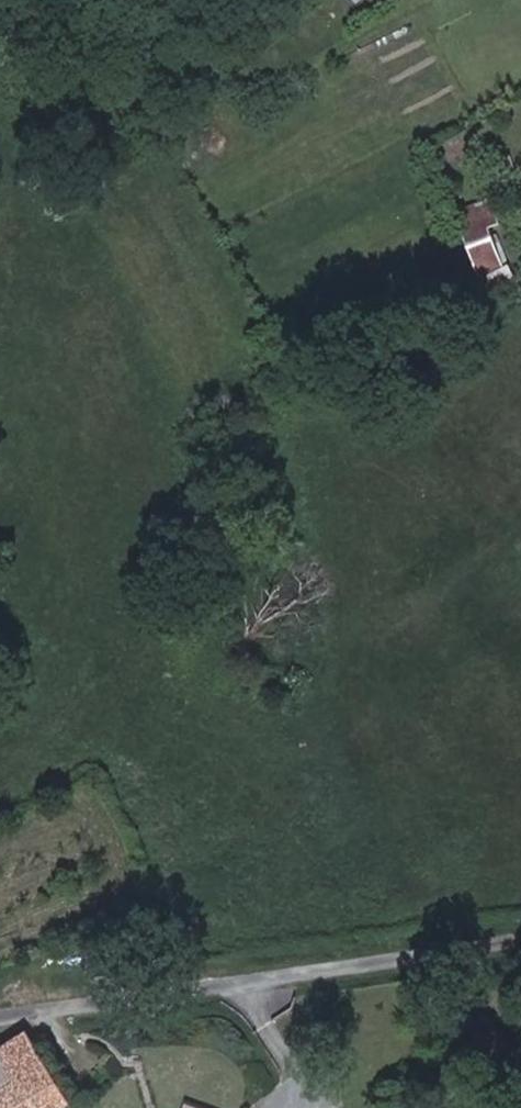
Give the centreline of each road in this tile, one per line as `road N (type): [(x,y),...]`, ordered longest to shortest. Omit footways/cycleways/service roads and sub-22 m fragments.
road 1 (residential): [(0,1019),(520,940)]

